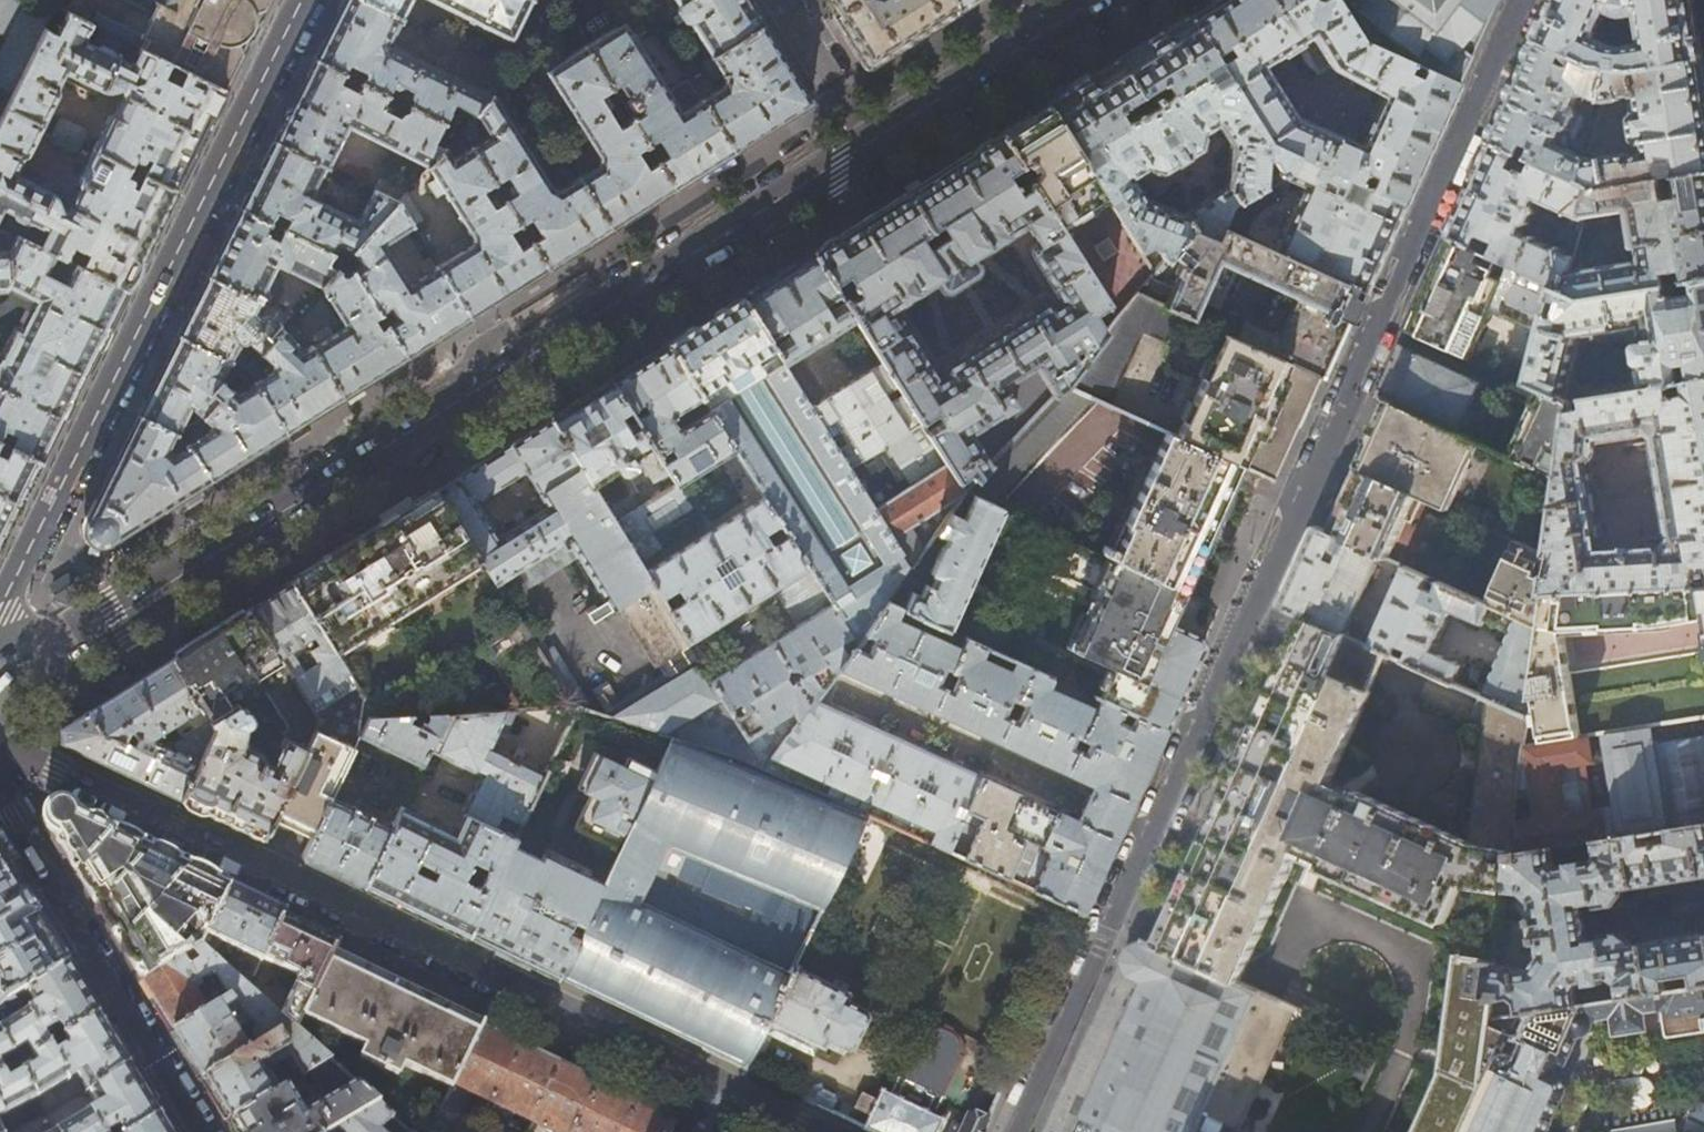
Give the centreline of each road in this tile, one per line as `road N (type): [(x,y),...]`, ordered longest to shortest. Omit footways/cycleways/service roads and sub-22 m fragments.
road 1 (secondary): [(0,688),(1100,0)]
road 2 (residential): [(1017,1131),(1523,0)]
road 3 (residential): [(810,1131),(0,746)]
road 4 (residential): [(305,0),(0,611)]
road 5 (residential): [(0,803),(202,1131)]

